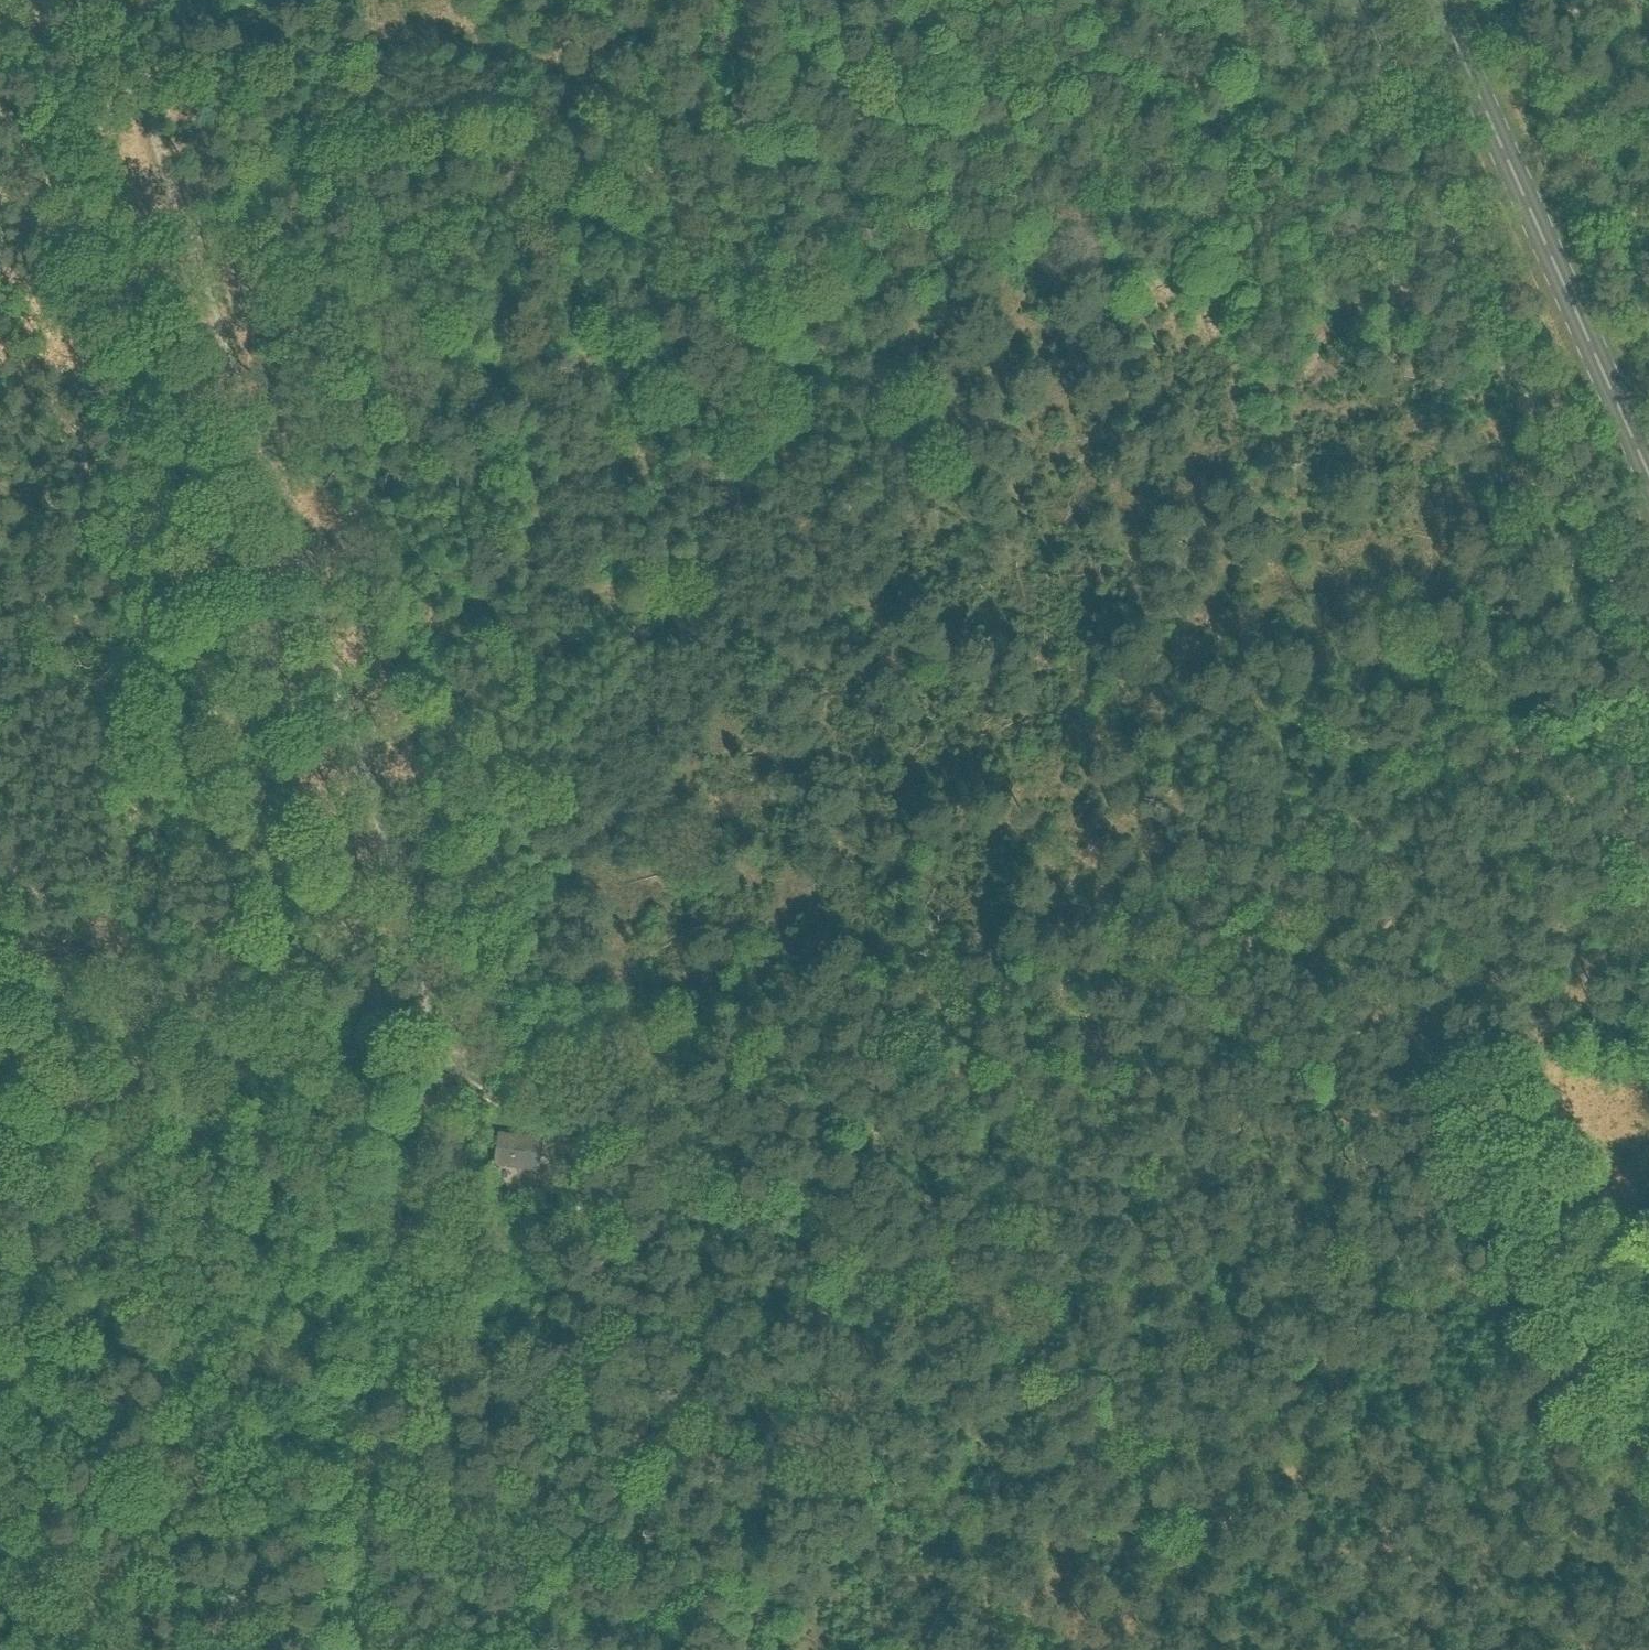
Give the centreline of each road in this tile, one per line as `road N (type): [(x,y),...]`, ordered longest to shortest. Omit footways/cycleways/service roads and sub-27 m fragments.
road 1 (track): [(371,1649),(352,1552),(358,1473),(454,1054),(100,0)]
road 2 (primary): [(1648,475),(1436,0)]
road 3 (track): [(0,1165),(125,1095),(454,1054)]

